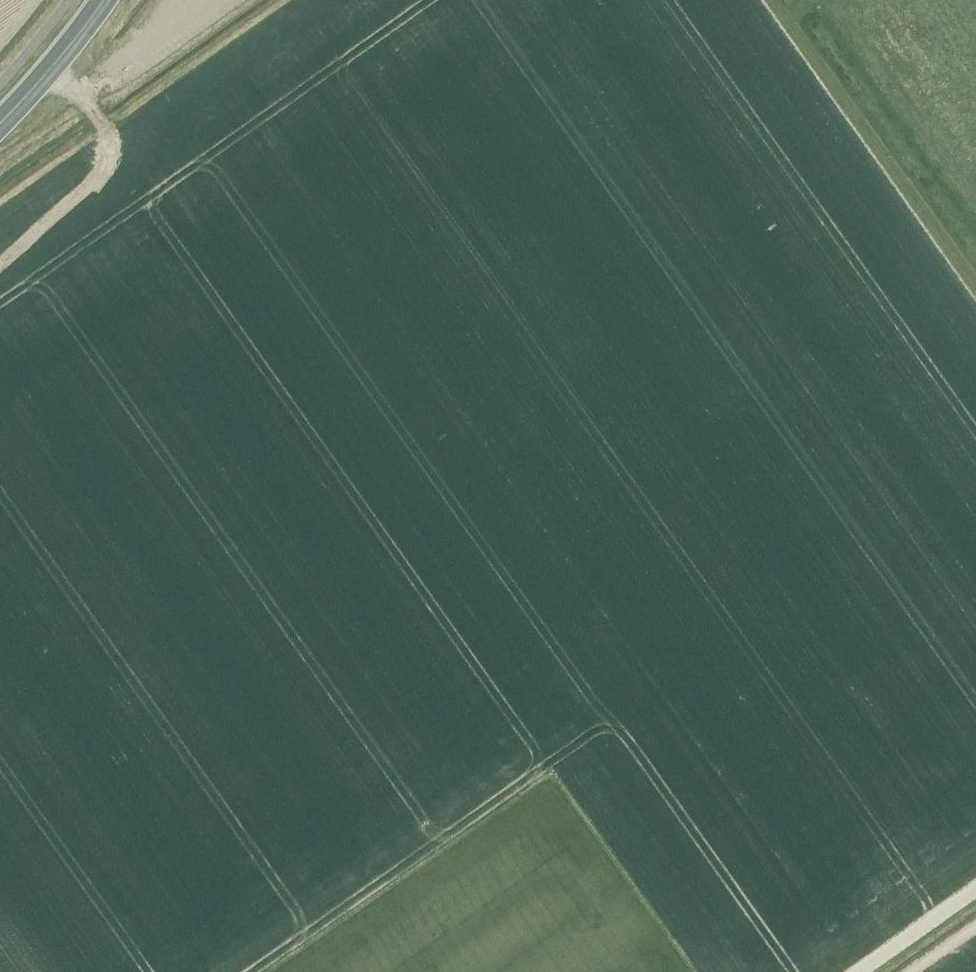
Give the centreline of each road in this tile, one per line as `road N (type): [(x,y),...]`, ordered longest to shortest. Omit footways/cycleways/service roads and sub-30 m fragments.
road 1 (tertiary): [(0,122),(102,0)]
road 2 (track): [(975,889),(858,971)]

